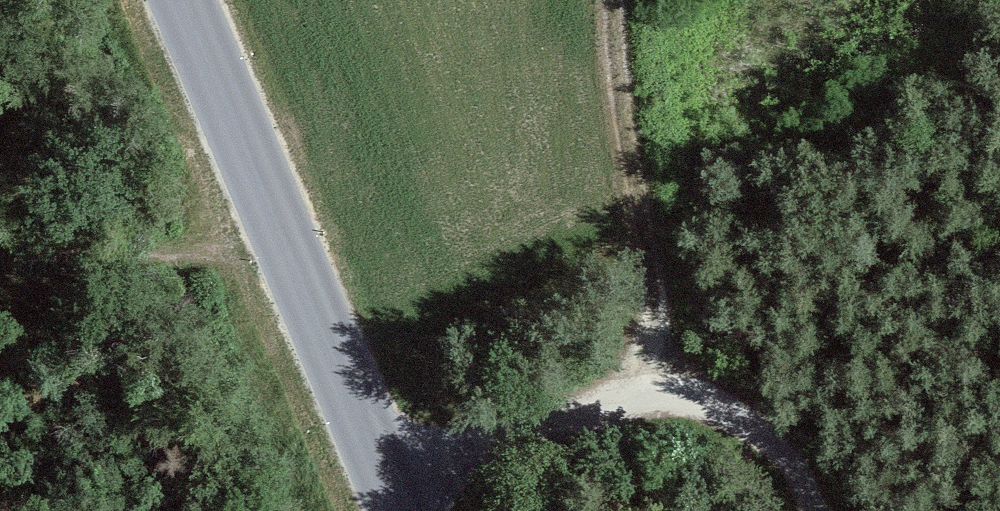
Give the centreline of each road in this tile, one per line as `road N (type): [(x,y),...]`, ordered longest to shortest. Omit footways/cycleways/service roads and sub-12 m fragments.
road 1 (tertiary): [(393,510),(171,0)]
road 2 (track): [(380,481),(585,406),(688,396),(758,422),(802,478),(810,510)]
road 3 (track): [(617,0),(650,226),(655,319),(642,395)]

